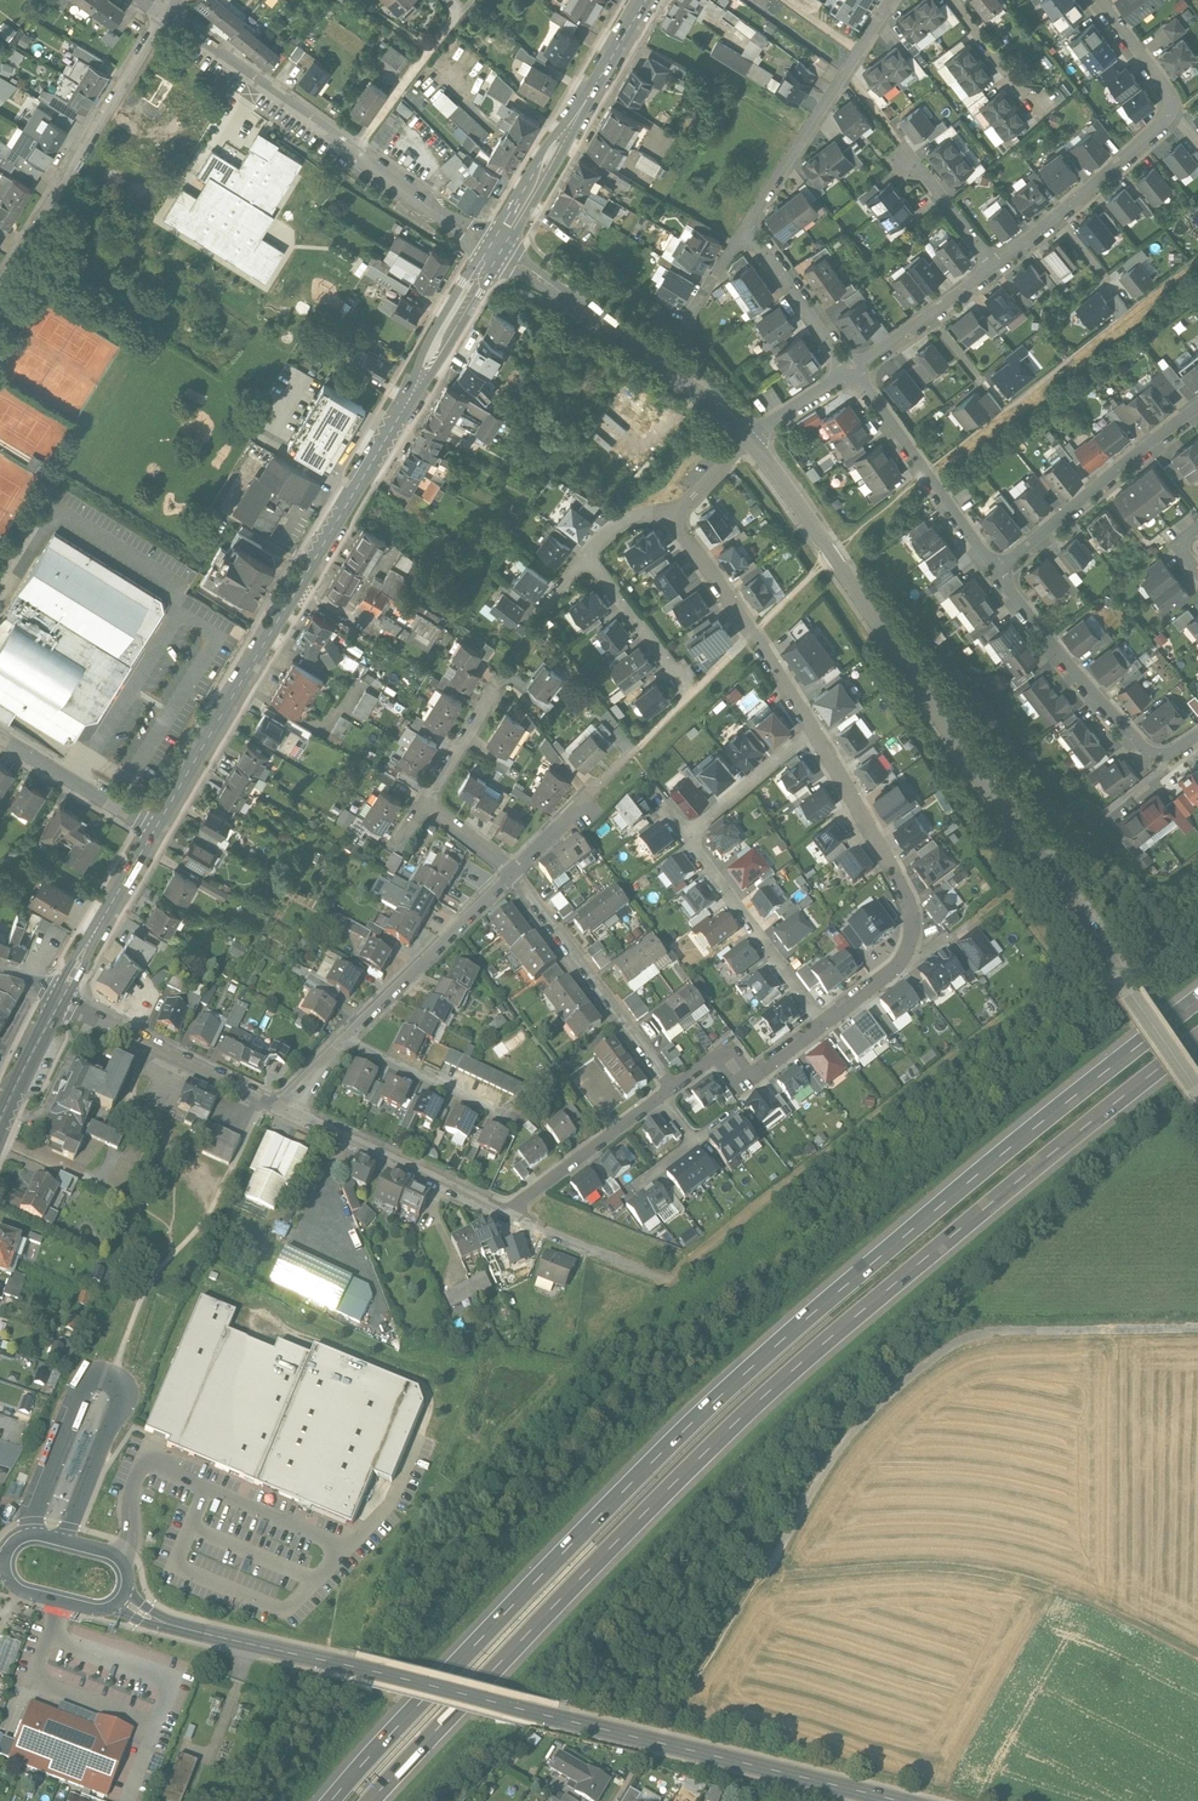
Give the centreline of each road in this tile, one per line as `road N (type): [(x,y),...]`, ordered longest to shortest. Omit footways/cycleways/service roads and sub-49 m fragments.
road 1 (motorway): [(1197,989),(844,1276),(637,1468),(450,1656),(326,1800)]
road 2 (motorway): [(366,1800),(482,1666),(658,1485),(869,1293),(1197,1034)]
road 3 (residential): [(750,443),(1197,1080)]
road 4 (secondary): [(496,251),(156,833)]
road 5 (track): [(766,1575),(872,1411),(949,1349),(1004,1331),(1197,1326)]
road 6 (track): [(766,1575),(886,1566),(1002,1574),(1197,1655)]
road 7 (tertiary): [(159,1622),(545,1714)]
road 8 (tertiary): [(903,1800),(545,1714)]
road 9 (residential): [(496,251),(659,364),(750,443)]
road 10 (residential): [(0,292),(166,21)]
road 11 (secondary): [(646,0),(496,251)]
road 12 (residential): [(893,0),(747,227)]
road 13 (residential): [(511,875),(672,1087)]
road 14 (residential): [(1197,411),(997,577)]
road 15 (residential): [(997,577),(1145,753),(1173,756)]
road 16 (residential): [(671,520),(814,731)]
road 17 (residential): [(852,374),(997,577)]
road 18 (residential): [(283,1103),(507,1212)]
road 19 (residential): [(814,731),(909,901),(908,954)]
road 20 (residential): [(61,995),(283,1103)]
road 21 (residential): [(166,21),(355,160)]
road 22 (residential): [(346,1038),(511,875)]
road 23 (residential): [(823,1021),(684,839)]
road 24 (residential): [(355,160),(462,12),(450,0)]
road 25 (residential): [(507,1212),(661,1095)]
road 26 (secondary): [(156,833),(61,995)]
road 27 (residential): [(156,833),(0,739)]
road 28 (residential): [(747,227),(852,374)]
road 29 (residential): [(346,1038),(505,1107)]
road 30 (residential): [(684,839),(814,731)]
road 31 (residential): [(355,160),(496,251)]
road 32 (residential): [(507,1212),(661,1278)]
road 33 (tertiary): [(127,1592),(121,1559),(48,1537),(16,1542),(6,1565)]
road 34 (residential): [(1058,220),(1174,115)]
road 35 (residential): [(995,270),(903,160)]
road 36 (residential): [(424,805),(499,684)]
road 37 (residential): [(585,560),(673,670)]
road 38 (residential): [(1174,115),(1167,93),(1096,0)]
road 39 (secondary): [(61,995),(0,1119)]
road 40 (residential): [(951,0),(1039,103)]
road 41 (residential): [(750,443),(852,374)]
road 42 (tertiary): [(6,1565),(22,1592),(112,1609)]

